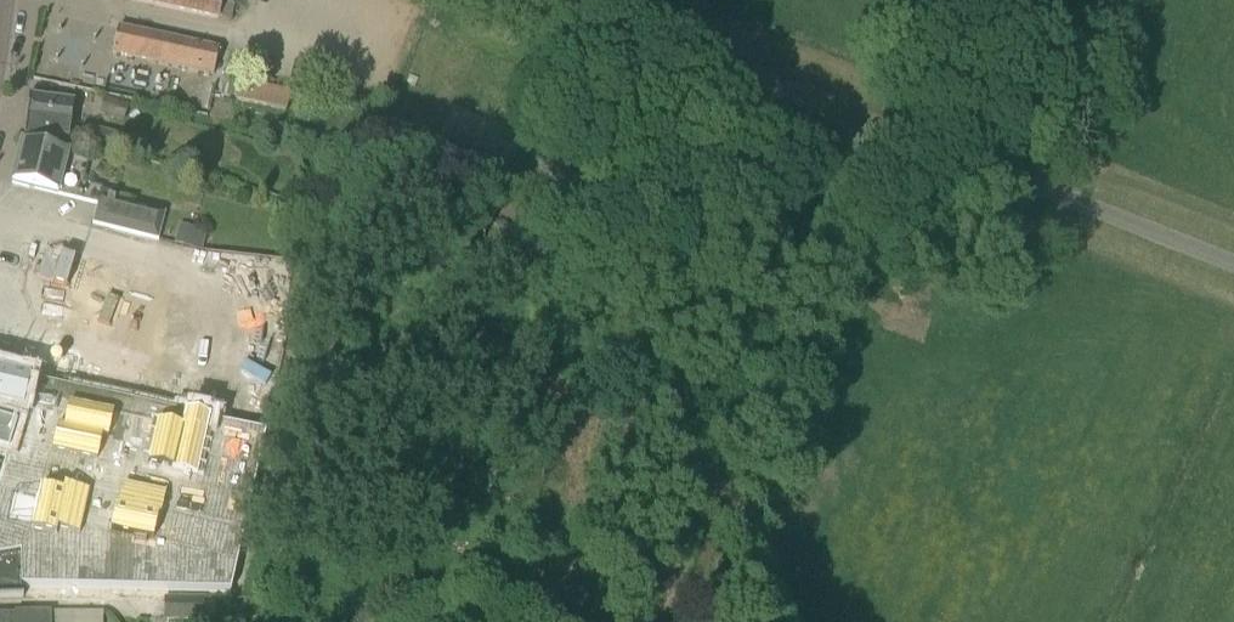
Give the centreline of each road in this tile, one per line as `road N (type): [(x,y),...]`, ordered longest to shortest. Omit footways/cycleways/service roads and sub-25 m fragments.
road 1 (unclassified): [(1233,267),(551,0)]

